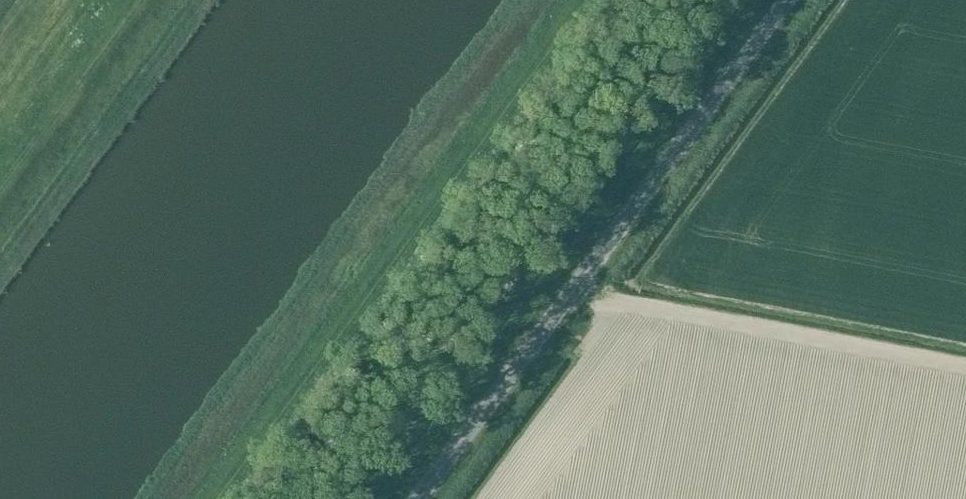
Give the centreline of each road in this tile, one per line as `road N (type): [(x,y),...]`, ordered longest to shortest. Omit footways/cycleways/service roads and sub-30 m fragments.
road 1 (unclassified): [(414,498),(786,0)]

